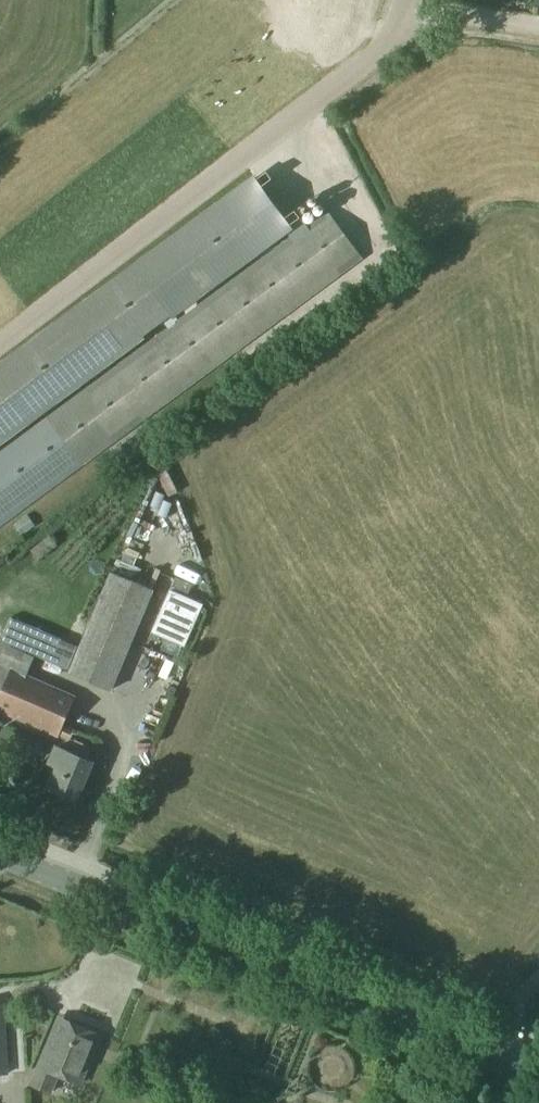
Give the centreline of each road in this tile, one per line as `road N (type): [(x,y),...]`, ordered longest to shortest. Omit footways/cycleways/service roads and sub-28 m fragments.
road 1 (tertiary): [(538,1072),(0,858)]

